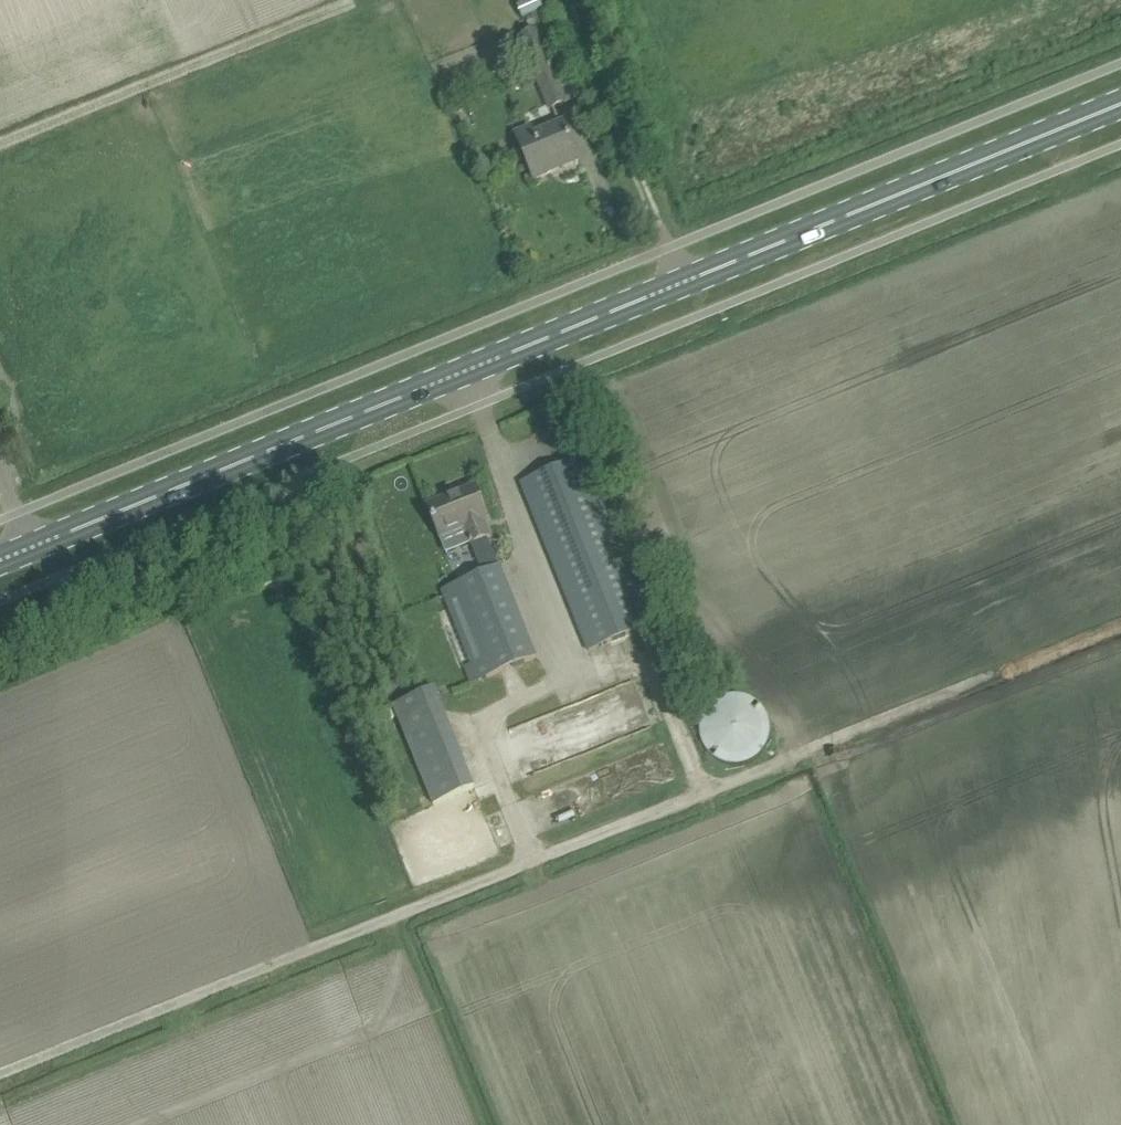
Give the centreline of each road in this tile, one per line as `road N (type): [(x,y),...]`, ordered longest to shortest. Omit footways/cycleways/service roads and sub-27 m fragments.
road 1 (primary): [(0,558),(1120,103)]
road 2 (track): [(1120,627),(0,1077)]
road 3 (track): [(345,10),(0,144)]

